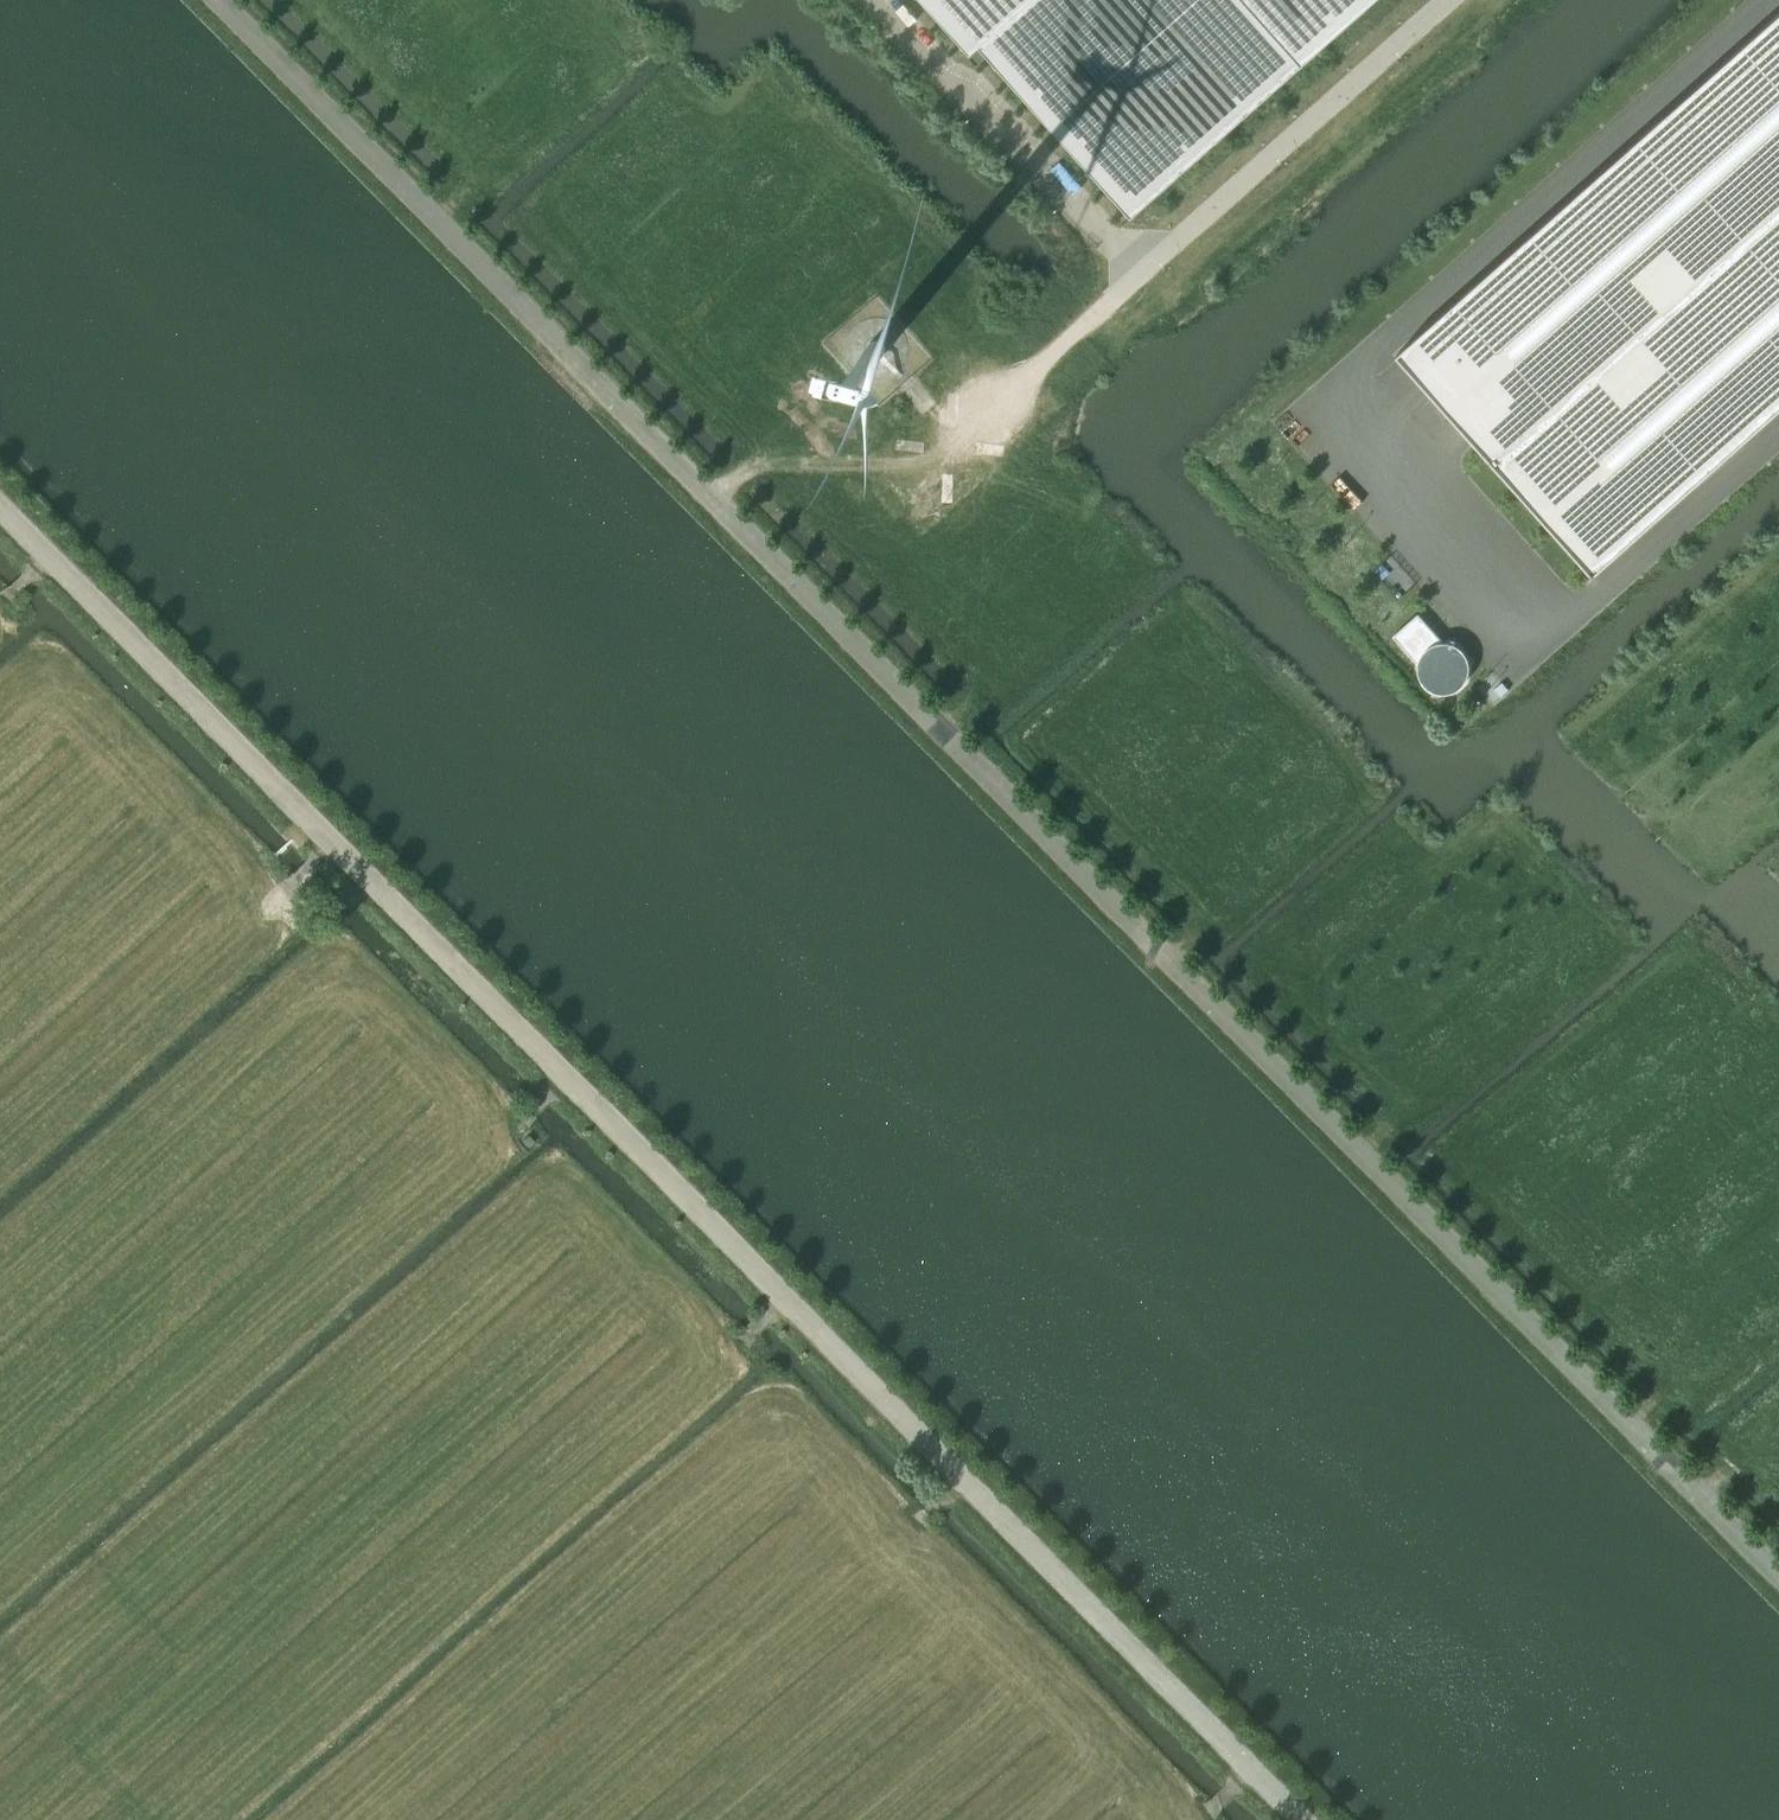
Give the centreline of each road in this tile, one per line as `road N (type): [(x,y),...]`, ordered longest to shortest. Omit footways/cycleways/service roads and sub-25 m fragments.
road 1 (unclassified): [(1778,1573),(217,0)]
road 2 (unclassified): [(1302,1819),(0,505)]

